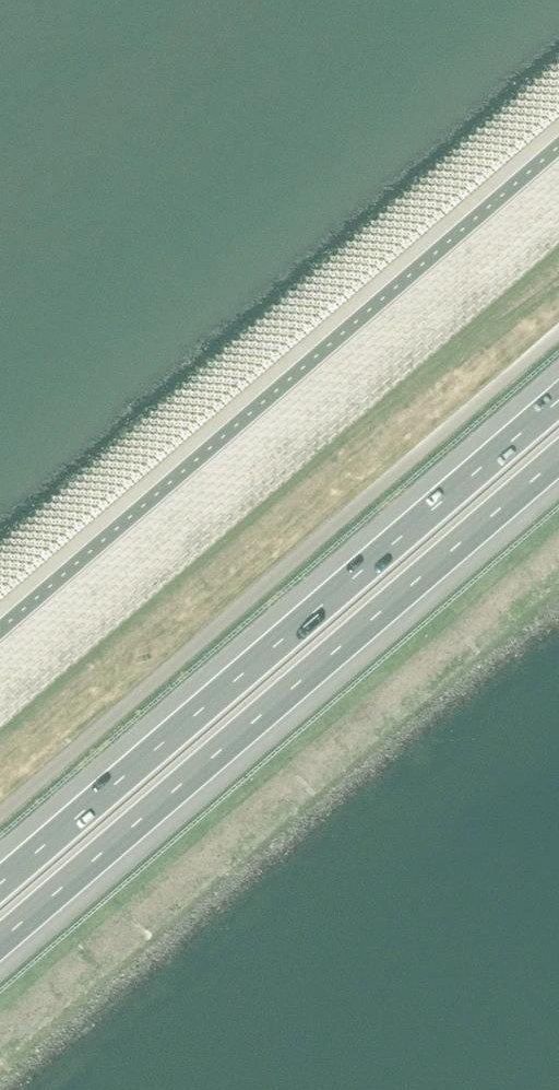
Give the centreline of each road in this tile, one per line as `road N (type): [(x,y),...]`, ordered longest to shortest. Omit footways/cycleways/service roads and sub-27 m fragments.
road 1 (motorway): [(558,401),(0,884)]
road 2 (motorway): [(0,942),(558,459)]

